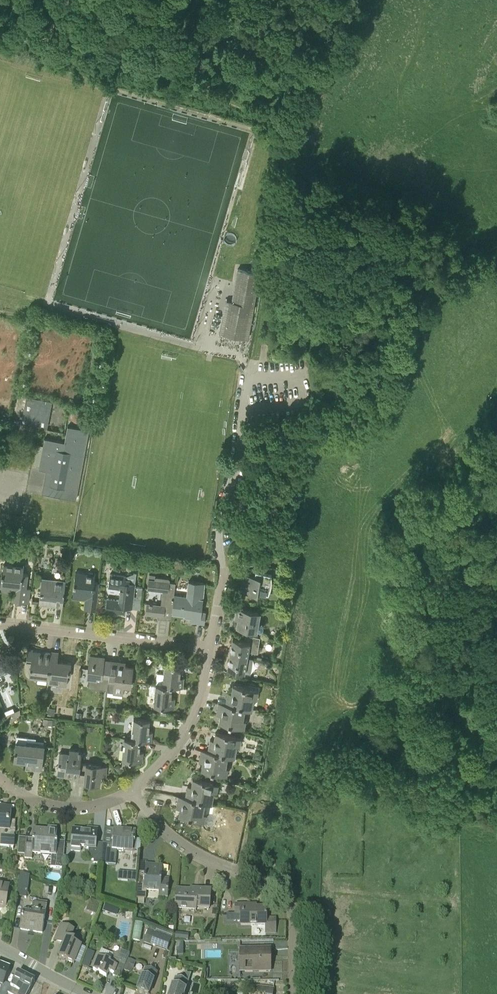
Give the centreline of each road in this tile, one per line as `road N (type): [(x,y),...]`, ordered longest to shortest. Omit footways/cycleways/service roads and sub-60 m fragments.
road 1 (residential): [(210,649),(221,580),(219,516),(239,458),(247,379),(264,360)]
road 2 (residential): [(294,993),(289,899),(180,842),(132,790)]
road 3 (residential): [(0,624),(210,649)]
road 4 (residential): [(132,790),(183,733),(210,649)]
road 5 (residential): [(132,790),(69,807),(47,804),(0,777)]

